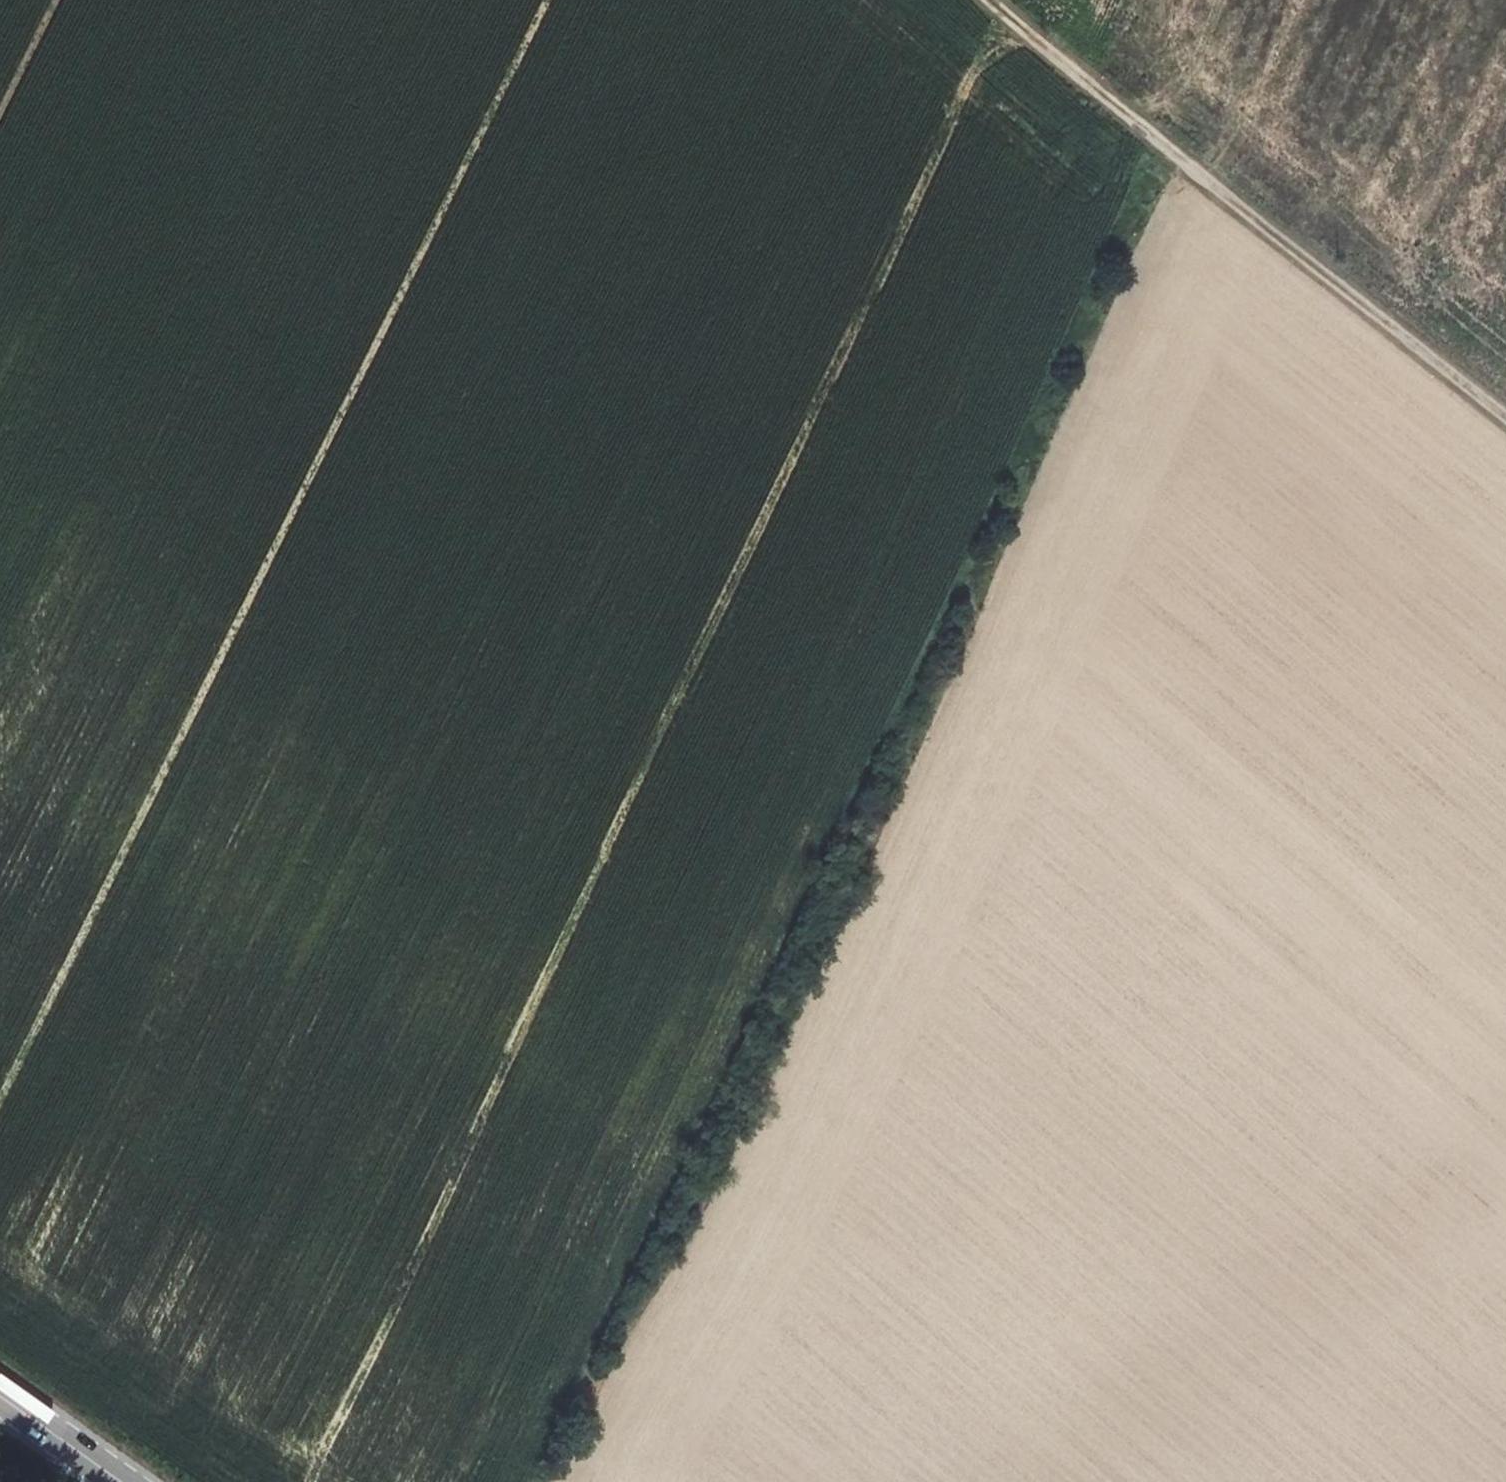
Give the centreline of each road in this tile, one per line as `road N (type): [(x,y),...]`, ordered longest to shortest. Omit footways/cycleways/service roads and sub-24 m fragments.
road 1 (track): [(1505,418),(991,0)]
road 2 (primary): [(123,1481),(0,1398)]

